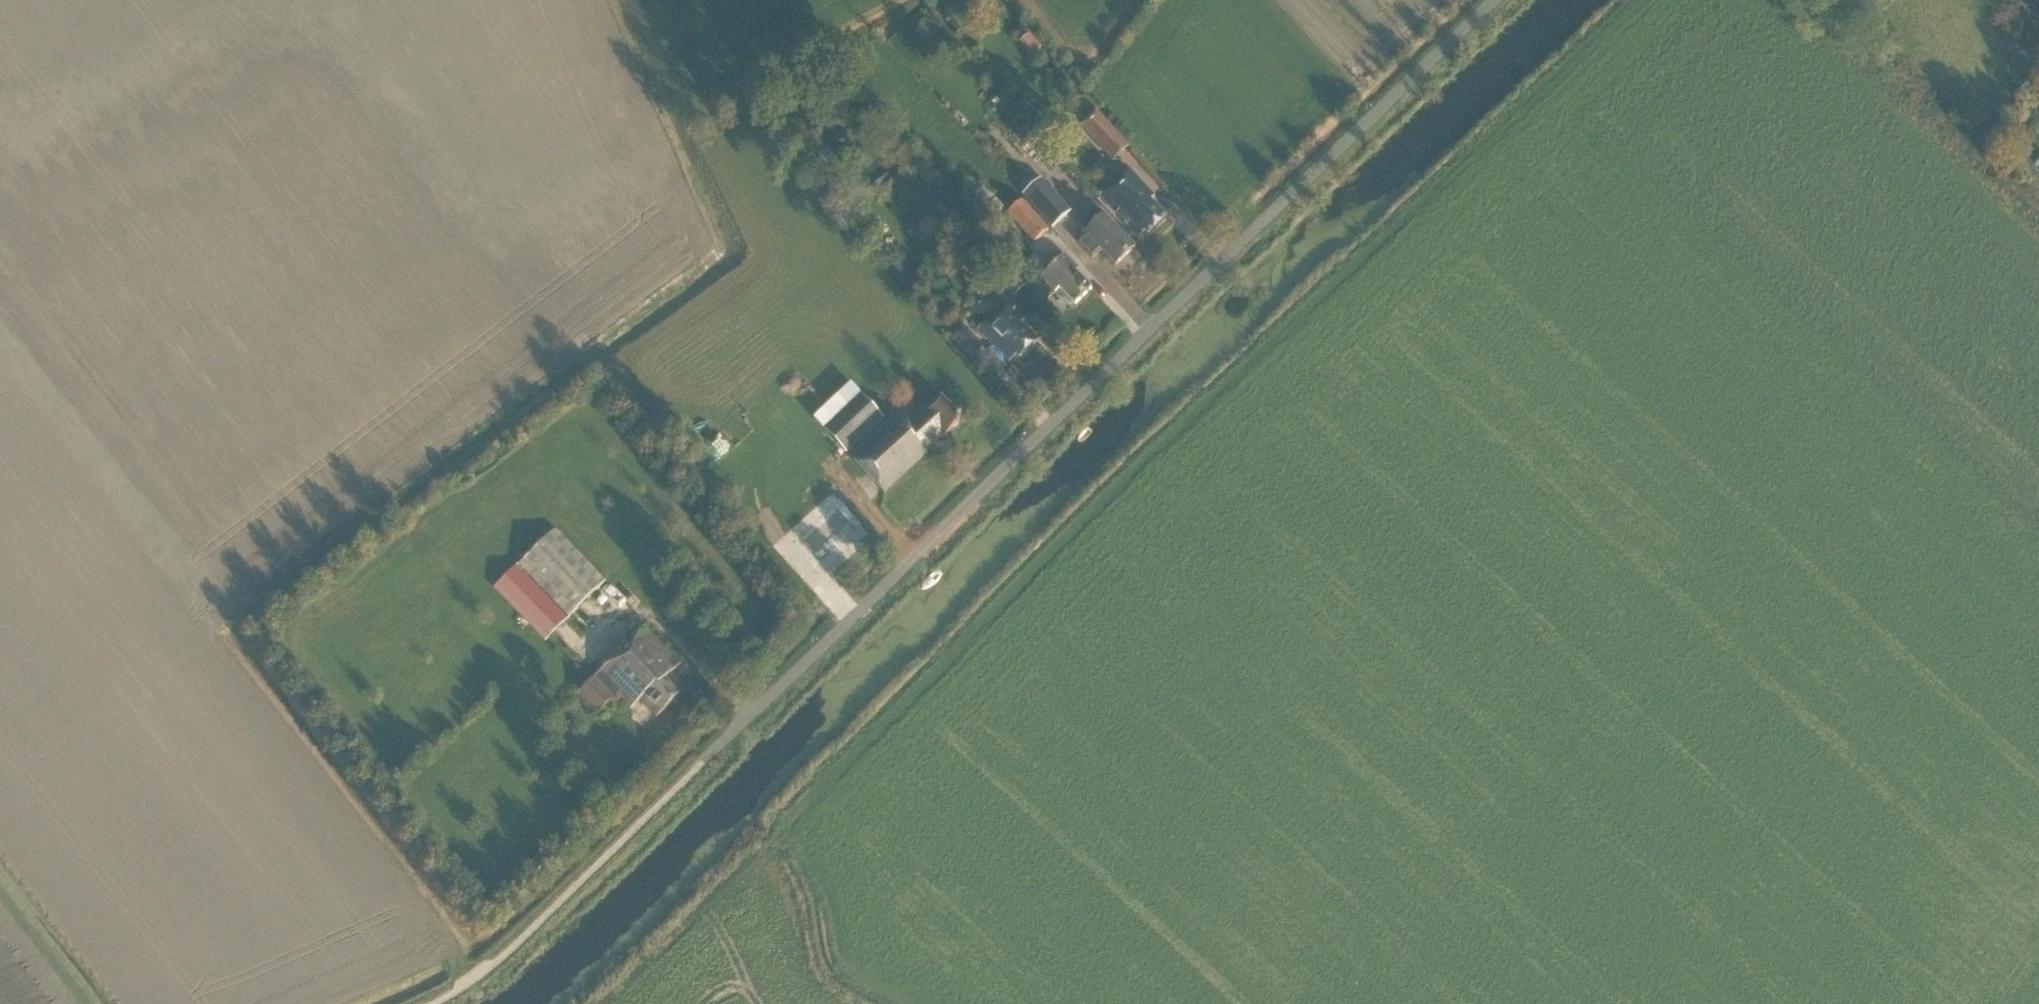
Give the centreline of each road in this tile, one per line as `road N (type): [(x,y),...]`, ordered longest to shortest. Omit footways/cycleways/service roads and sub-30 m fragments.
road 1 (unclassified): [(708,756),(1494,0)]

